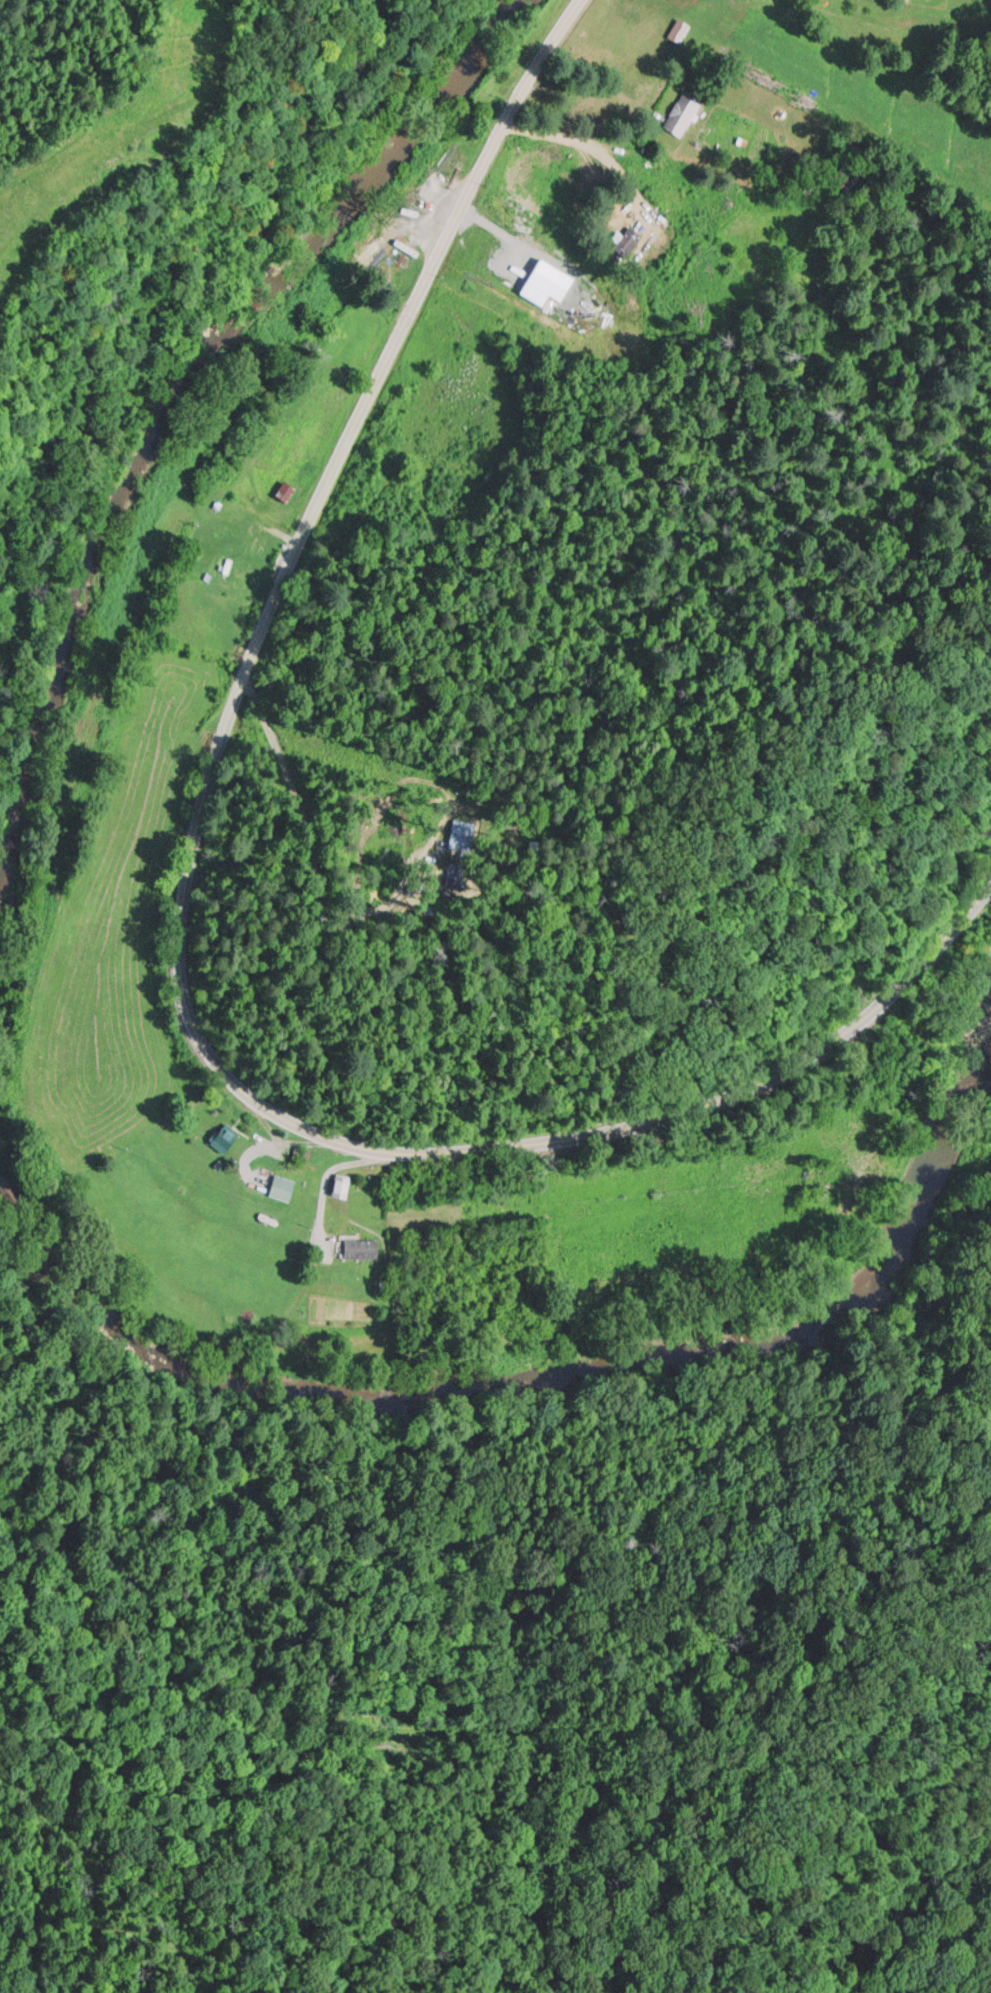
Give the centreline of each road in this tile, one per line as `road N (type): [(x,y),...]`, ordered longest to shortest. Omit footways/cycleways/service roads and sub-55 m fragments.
road 1 (primary): [(990,892),(884,1004),(793,1067),(705,1105),(582,1137),(425,1151),(351,1142),(247,1089),(202,1033),(188,994),(184,923),(201,818),(227,730),(328,486),(515,108),(583,0)]

